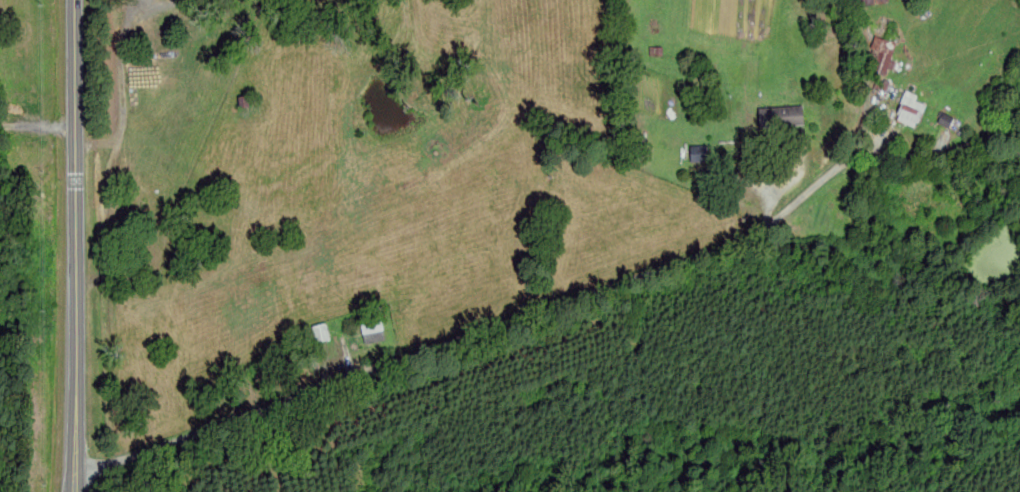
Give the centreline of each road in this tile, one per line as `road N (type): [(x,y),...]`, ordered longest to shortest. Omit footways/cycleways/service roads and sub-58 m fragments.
road 1 (residential): [(76,475),(753,237),(855,150)]
road 2 (tertiary): [(76,491),(79,0)]

